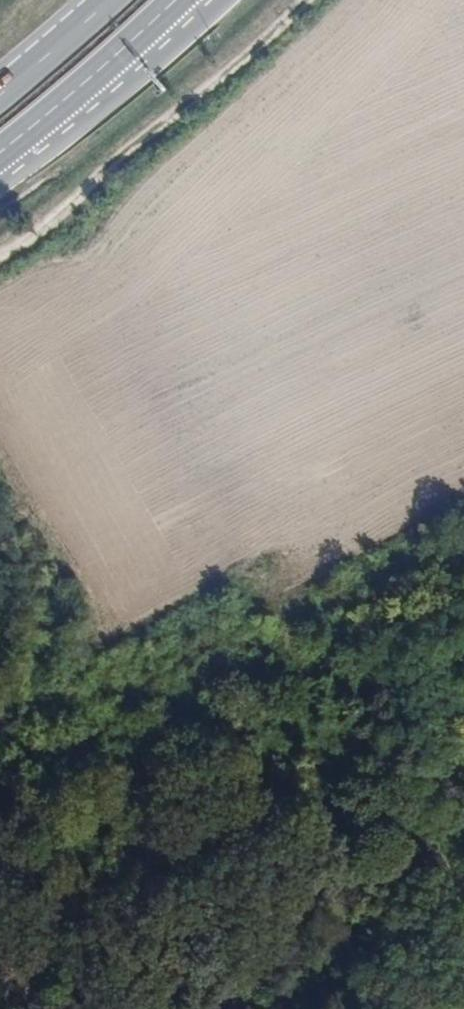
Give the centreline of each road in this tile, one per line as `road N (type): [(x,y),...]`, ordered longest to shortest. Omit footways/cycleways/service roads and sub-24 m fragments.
road 1 (track): [(463,819),(416,840),(313,637),(249,535),(216,454),(125,297),(59,217)]
road 2 (track): [(59,217),(300,0)]
road 3 (track): [(249,535),(221,544),(120,626),(0,688)]
road 4 (secondary): [(12,143),(204,0)]
road 5 (primary): [(12,143),(177,0)]
road 6 (primary): [(110,0),(0,95)]

